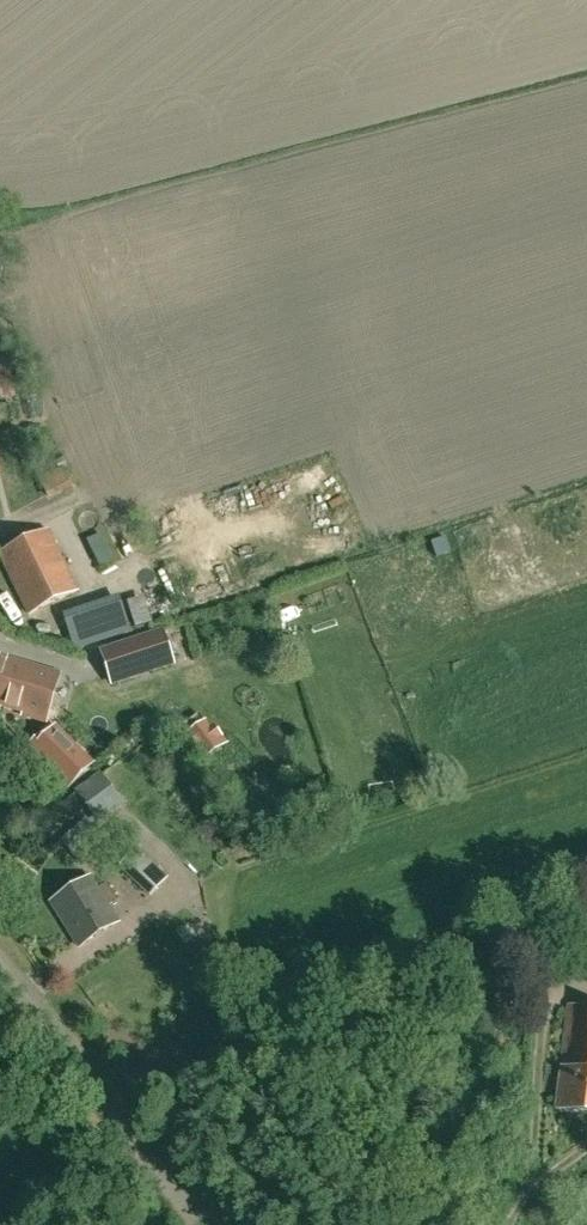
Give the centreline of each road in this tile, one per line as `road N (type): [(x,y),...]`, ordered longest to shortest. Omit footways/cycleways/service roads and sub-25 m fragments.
road 1 (unclassified): [(213,1224),(0,965)]

